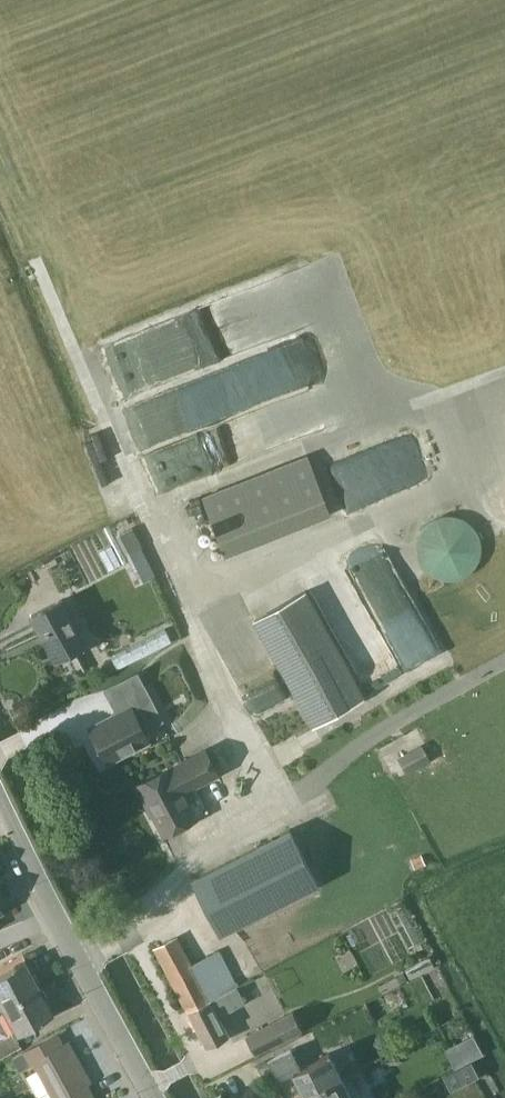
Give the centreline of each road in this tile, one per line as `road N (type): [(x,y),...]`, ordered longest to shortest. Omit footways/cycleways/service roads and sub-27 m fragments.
road 1 (residential): [(155,1097),(0,794)]

